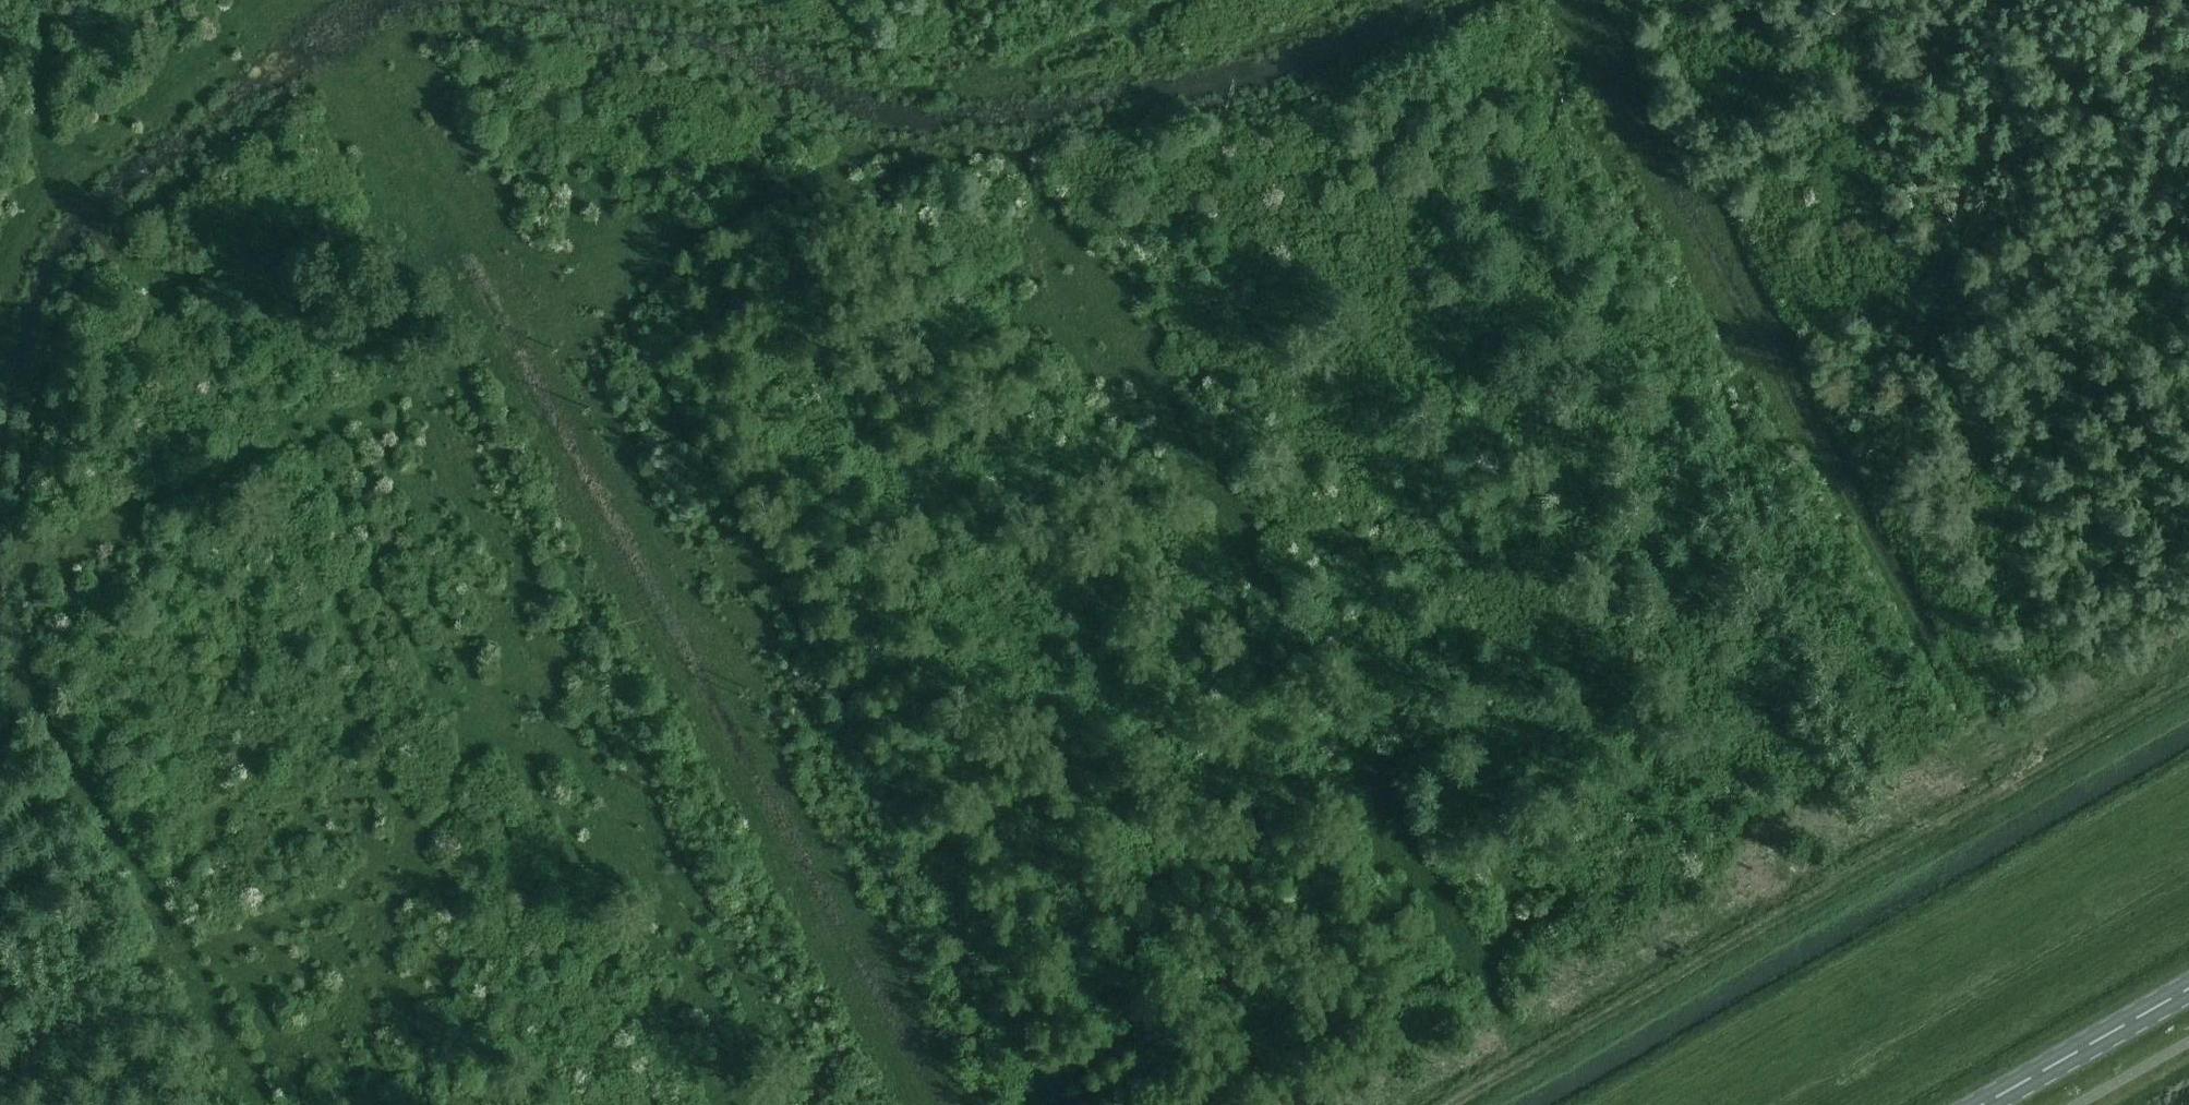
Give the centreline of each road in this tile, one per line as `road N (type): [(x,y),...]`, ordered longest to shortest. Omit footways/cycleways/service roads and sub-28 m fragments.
road 1 (primary): [(2010,1104),(2188,1003)]

